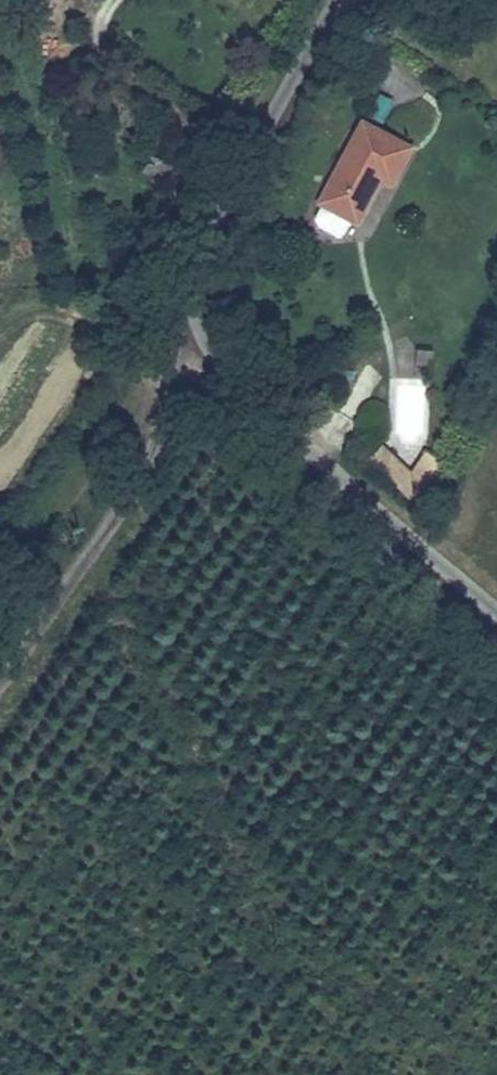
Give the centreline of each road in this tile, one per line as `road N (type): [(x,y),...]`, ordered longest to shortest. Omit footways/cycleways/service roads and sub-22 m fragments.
road 1 (residential): [(215,333),(183,376),(99,533),(0,673)]
road 2 (residential): [(496,615),(264,406),(228,370),(215,333)]
road 3 (residential): [(215,333),(214,276),(236,188),(264,114),(330,0)]

